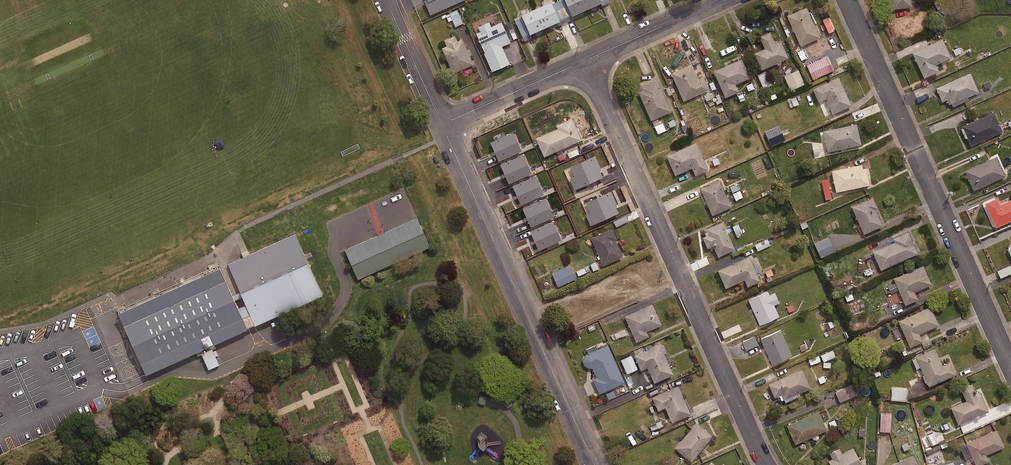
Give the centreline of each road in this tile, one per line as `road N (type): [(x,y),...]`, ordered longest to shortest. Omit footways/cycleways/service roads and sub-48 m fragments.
road 1 (residential): [(586,60),(766,464)]
road 2 (residential): [(1010,368),(848,0)]
road 3 (residential): [(442,125),(594,464)]
road 4 (residential): [(442,125),(586,60)]
road 5 (residential): [(586,60),(722,0)]
road 6 (residential): [(386,0),(442,125)]

